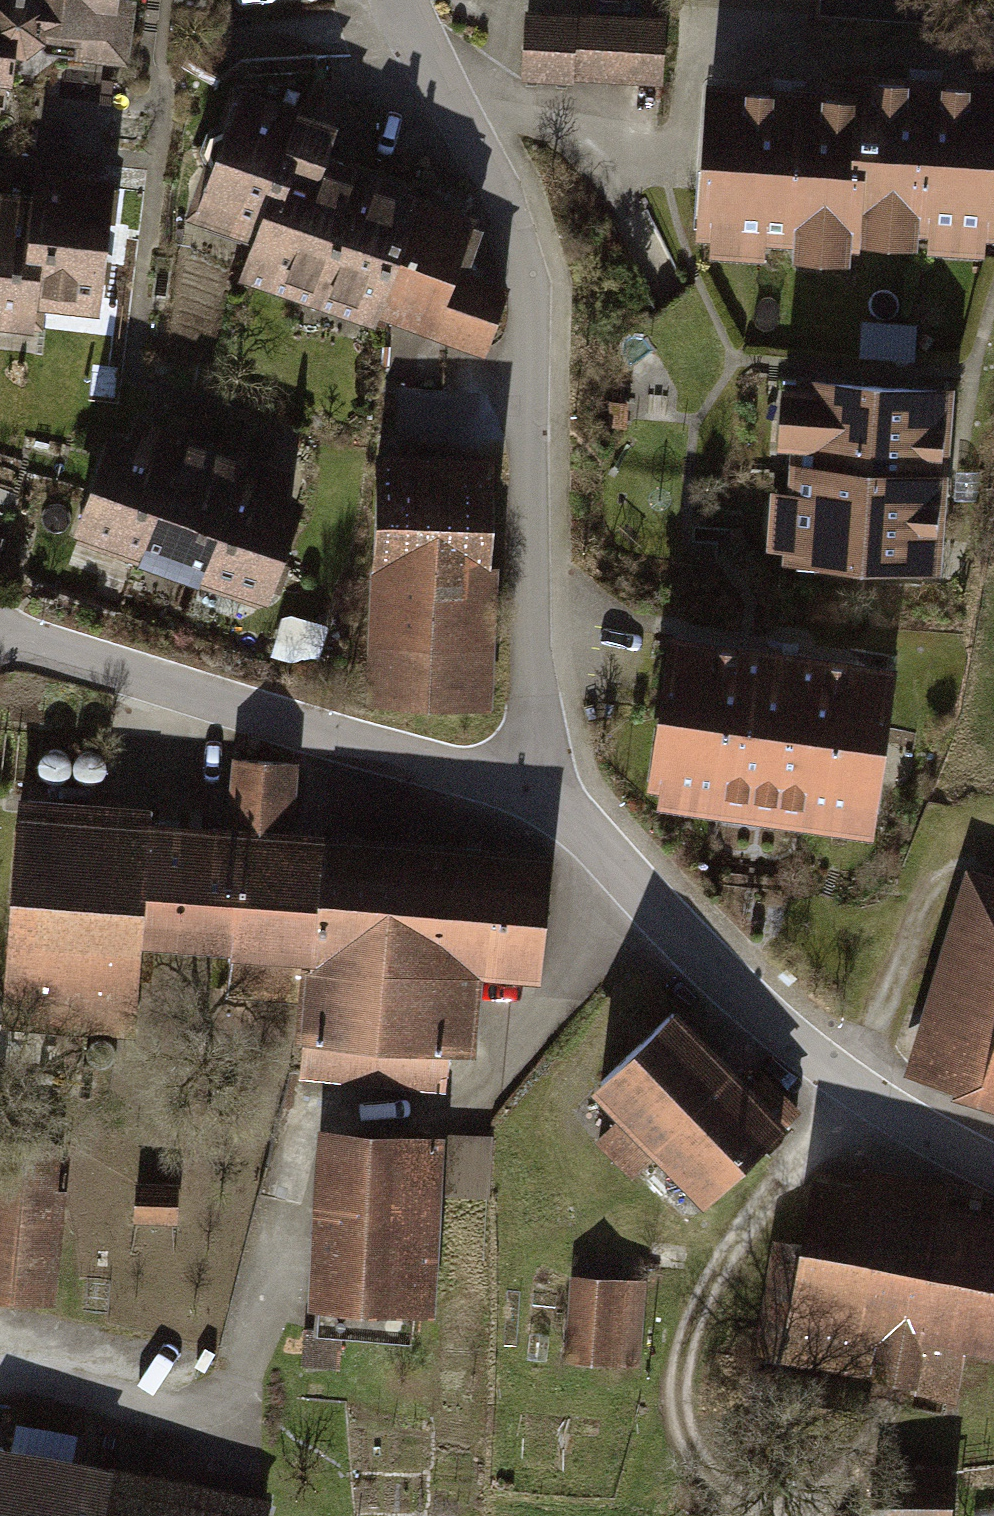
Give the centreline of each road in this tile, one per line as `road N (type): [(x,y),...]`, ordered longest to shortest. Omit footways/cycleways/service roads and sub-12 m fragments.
road 1 (residential): [(404,0),(407,20),(514,216),(529,296),(532,799)]
road 2 (track): [(724,1515),(709,1496),(695,1416),(701,1316),(759,1215),(847,1098),(940,884),(969,854),(993,850)]
road 3 (residential): [(993,1173),(847,1098),(644,895),(532,799)]
road 4 (residential): [(532,799),(42,650),(0,629)]

